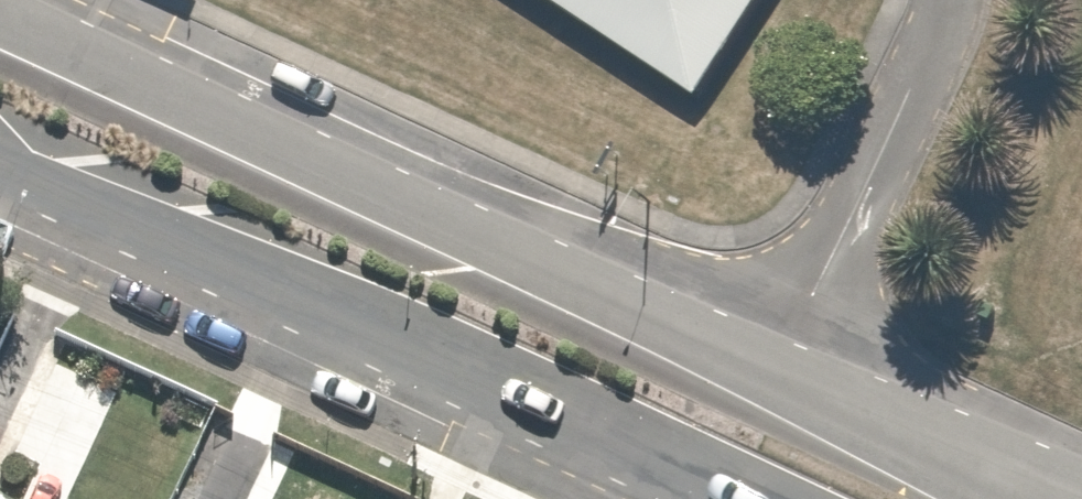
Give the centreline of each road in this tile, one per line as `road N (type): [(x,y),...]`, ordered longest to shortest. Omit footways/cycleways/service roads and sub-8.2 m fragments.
road 1 (secondary): [(0,1),(780,357),(1059,498)]
road 2 (secondary): [(720,498),(0,176)]

